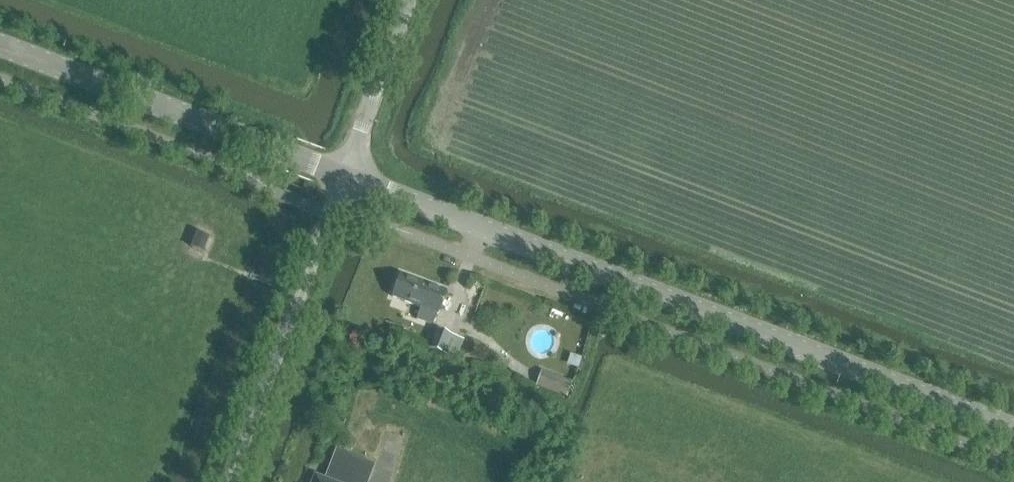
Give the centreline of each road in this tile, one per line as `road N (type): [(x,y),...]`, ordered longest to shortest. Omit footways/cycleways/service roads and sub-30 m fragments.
road 1 (tertiary): [(1013,427),(345,175)]
road 2 (tertiary): [(345,175),(0,45)]
road 3 (unclassified): [(228,481),(345,175)]
road 4 (unclassified): [(345,175),(412,0)]

